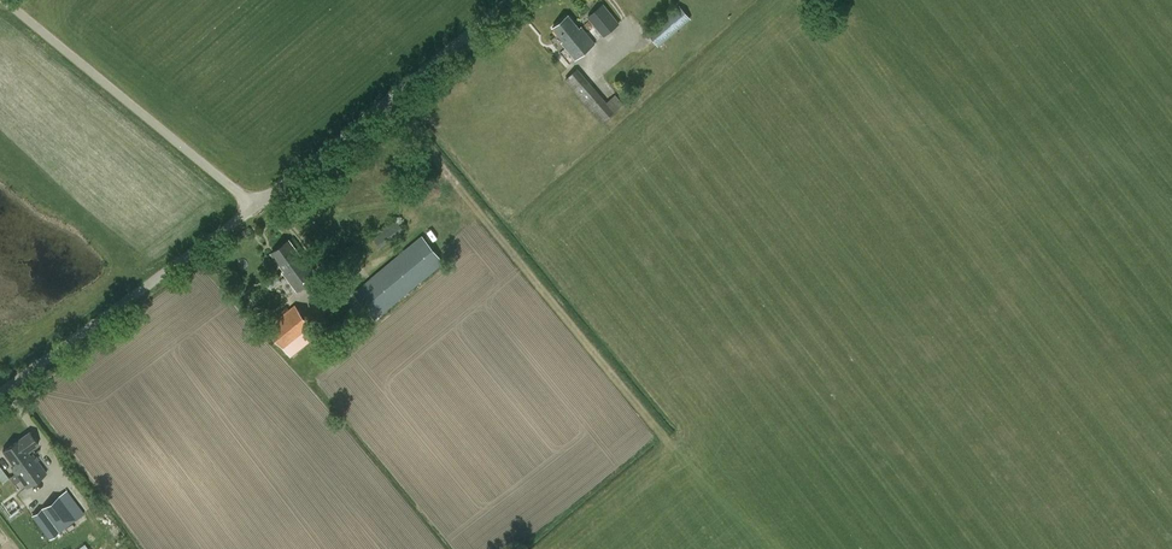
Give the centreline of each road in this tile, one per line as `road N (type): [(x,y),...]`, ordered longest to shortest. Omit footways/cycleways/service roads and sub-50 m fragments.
road 1 (unclassified): [(251,211),(519,0)]
road 2 (unclassified): [(251,211),(0,0)]
road 3 (unclassified): [(0,394),(251,211)]

